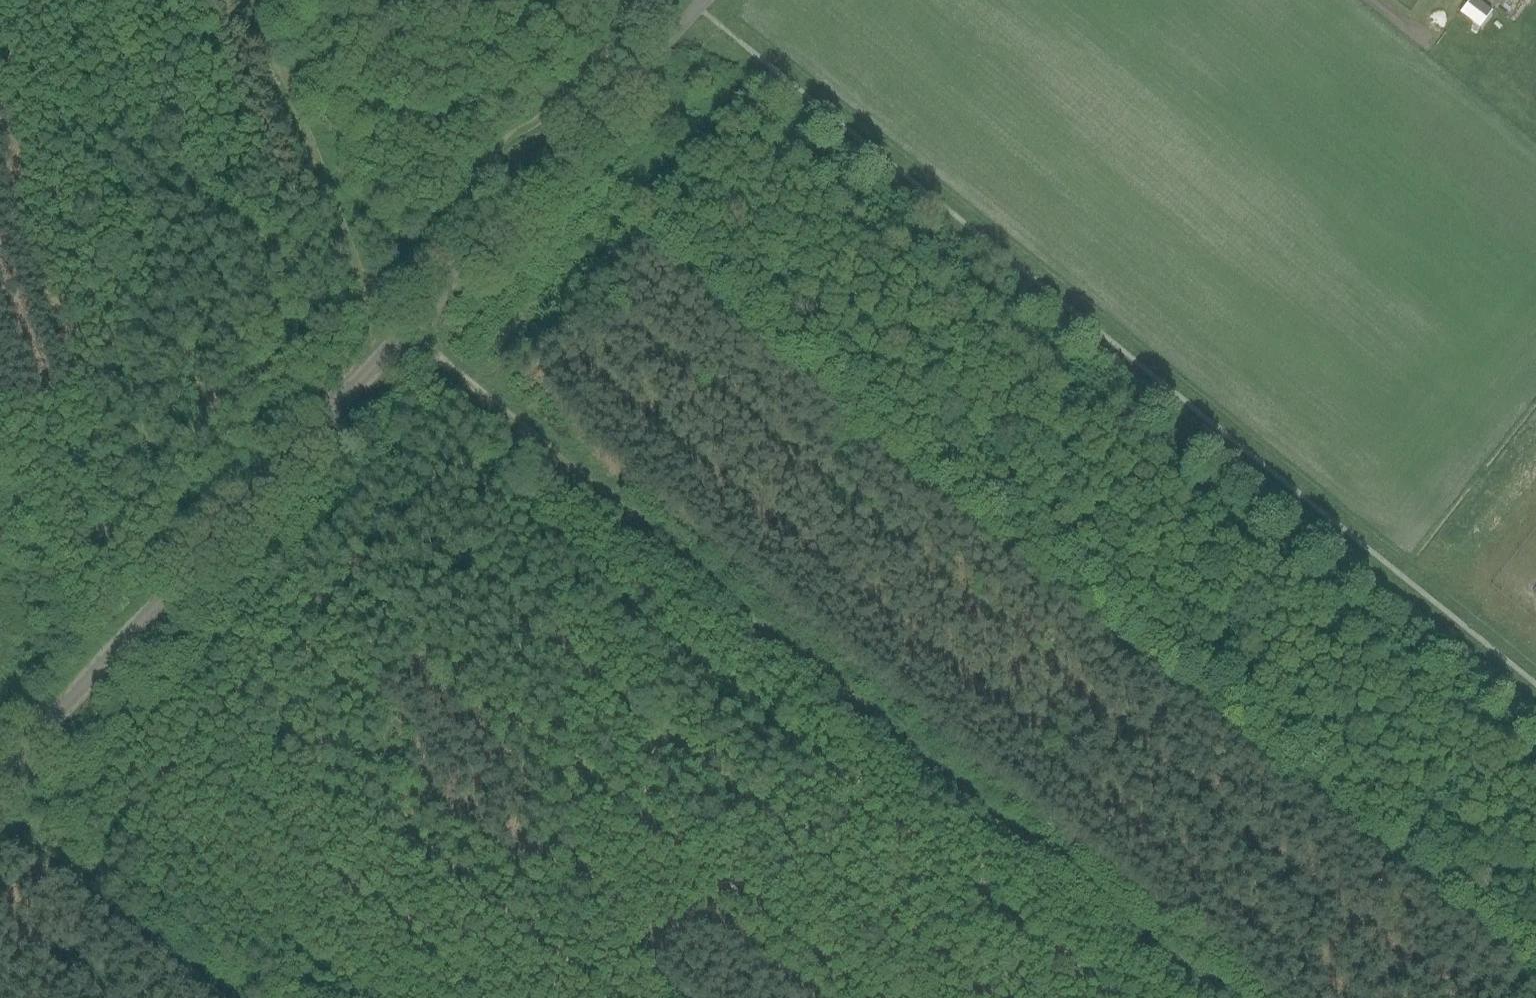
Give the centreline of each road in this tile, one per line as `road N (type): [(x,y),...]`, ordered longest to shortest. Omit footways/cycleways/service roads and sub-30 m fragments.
road 1 (residential): [(0,781),(462,283),(709,0)]
road 2 (track): [(480,393),(1218,997)]
road 3 (track): [(759,62),(480,393)]
road 4 (track): [(257,0),(391,360)]

